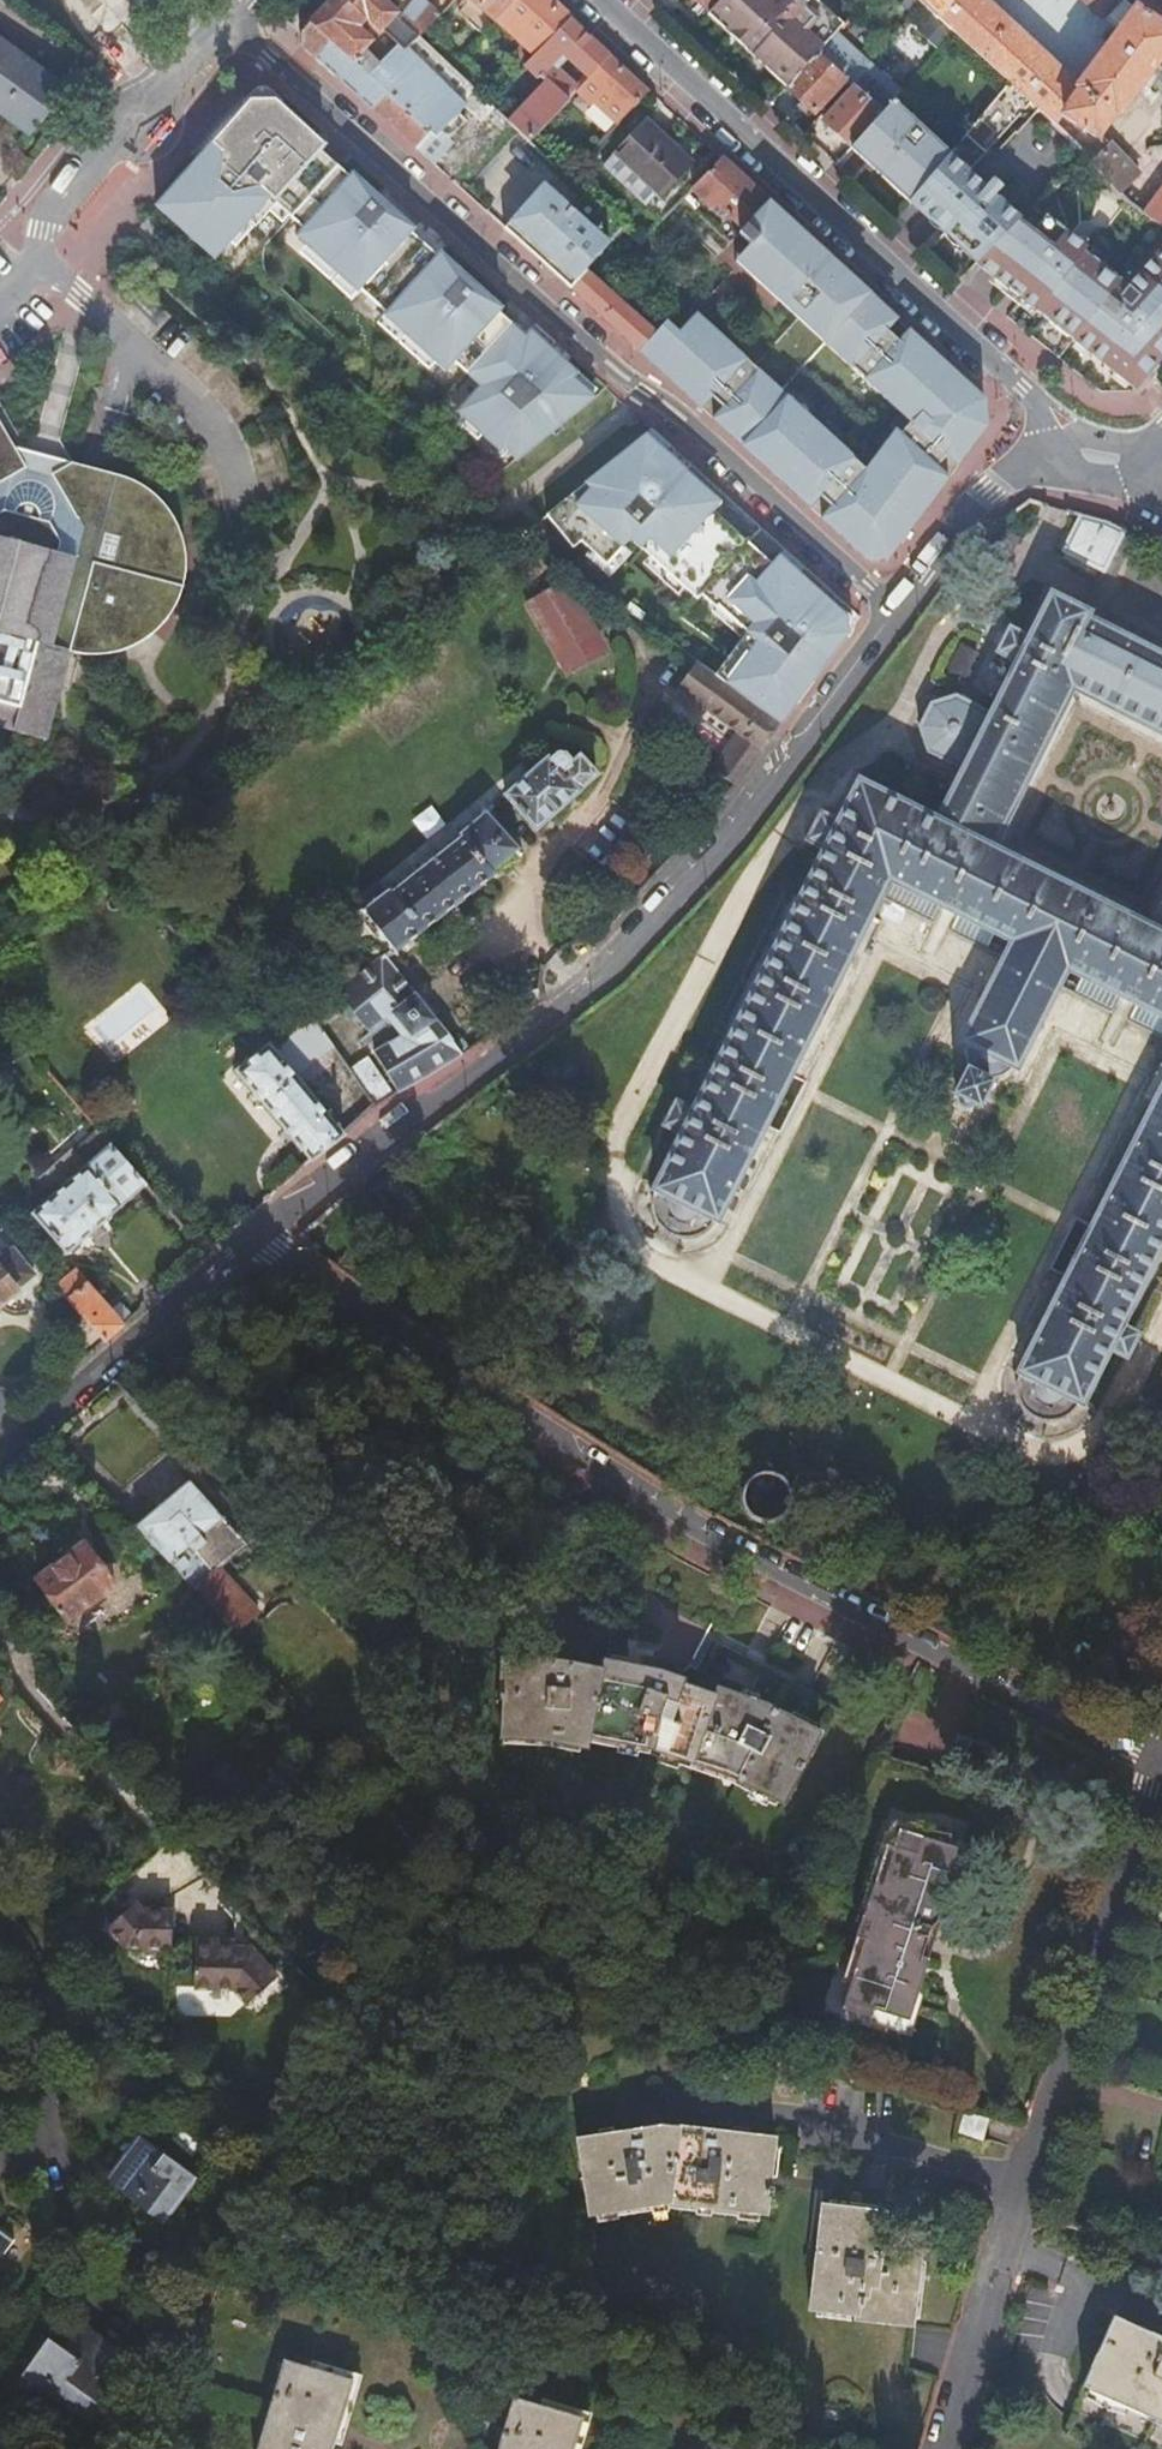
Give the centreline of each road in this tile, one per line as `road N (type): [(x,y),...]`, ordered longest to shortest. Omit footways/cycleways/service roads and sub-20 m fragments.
road 1 (residential): [(1154,1762),(696,1536),(248,1237)]
road 2 (residential): [(248,1237),(597,981),(735,835),(895,609)]
road 3 (residential): [(895,609),(681,416),(641,394),(225,18)]
road 4 (residential): [(942,2448),(1154,1762)]
road 5 (residential): [(602,0),(1023,387)]
road 6 (residential): [(0,1451),(248,1237)]
road 7 (residential): [(42,262),(43,231),(225,18)]
road 8 (residential): [(56,2162),(0,1931)]
road 9 (residential): [(895,609),(987,492)]

